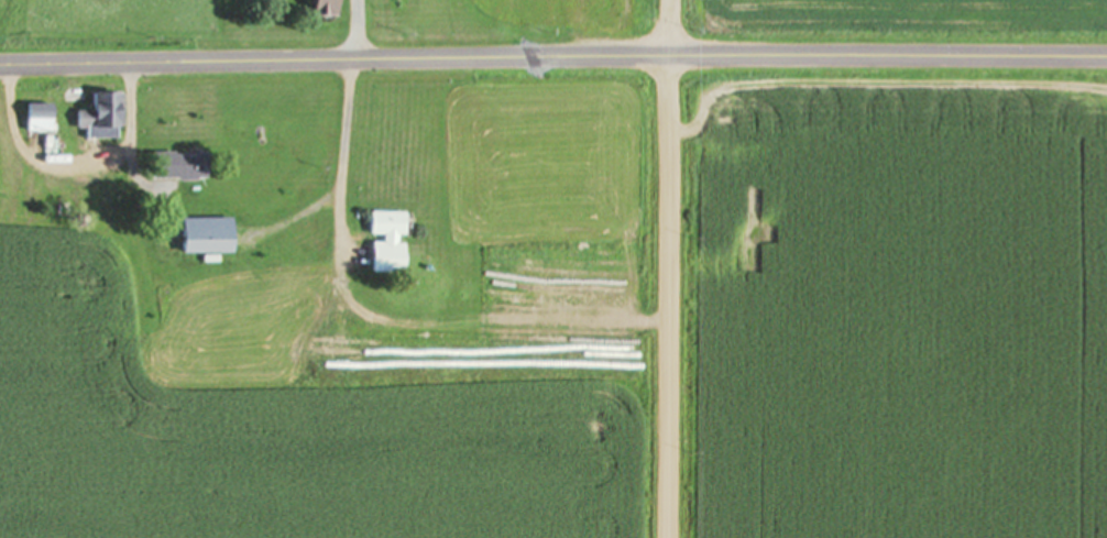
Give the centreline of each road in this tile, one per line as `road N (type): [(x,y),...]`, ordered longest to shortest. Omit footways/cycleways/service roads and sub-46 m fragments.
road 1 (secondary): [(0,64),(1106,58)]
road 2 (residential): [(667,537),(668,0)]

